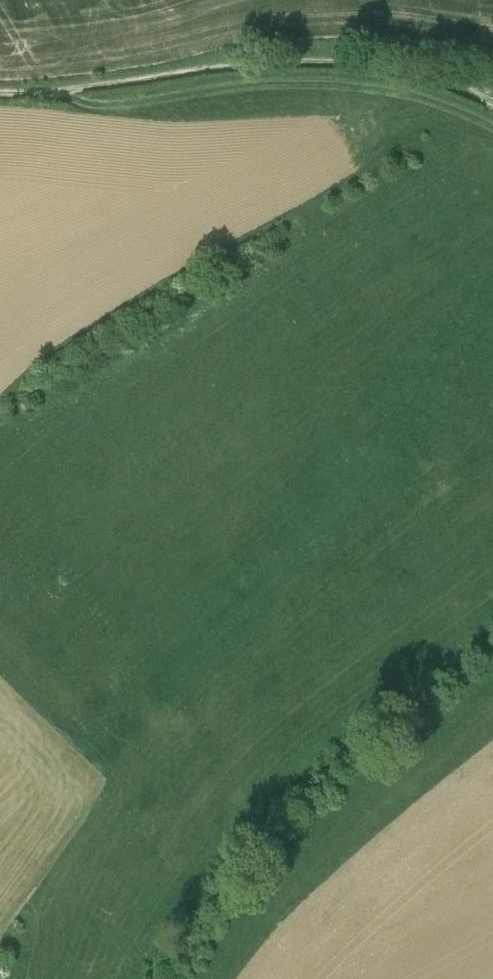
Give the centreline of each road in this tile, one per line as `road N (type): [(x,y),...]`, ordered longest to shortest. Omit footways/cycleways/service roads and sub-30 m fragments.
road 1 (track): [(446,77),(307,61),(0,92)]

